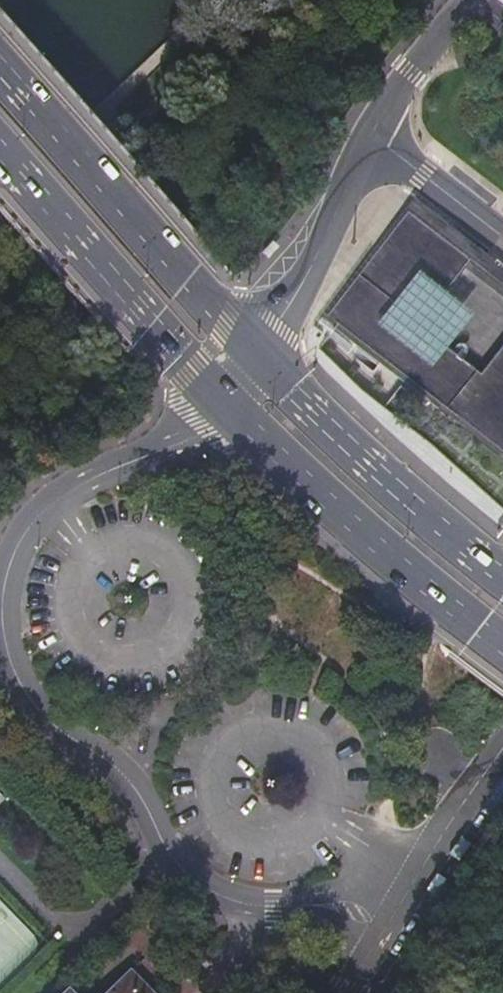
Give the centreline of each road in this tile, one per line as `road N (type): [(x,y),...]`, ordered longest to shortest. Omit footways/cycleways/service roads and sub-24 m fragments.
road 1 (residential): [(322,906),(259,906),(192,878),(126,777),(57,727),(20,683),(0,626),(12,557),(49,505),(204,429),(228,408)]
road 2 (secondary): [(258,360),(0,75)]
road 3 (secondary): [(228,408),(502,649)]
road 4 (secondary): [(0,162),(228,408)]
road 5 (secondary): [(502,584),(258,360)]
road 6 (residential): [(258,360),(370,138)]
road 7 (residential): [(472,0),(411,72),(370,138)]
road 8 (residential): [(370,138),(502,238)]
road 9 (residential): [(502,755),(417,879)]

